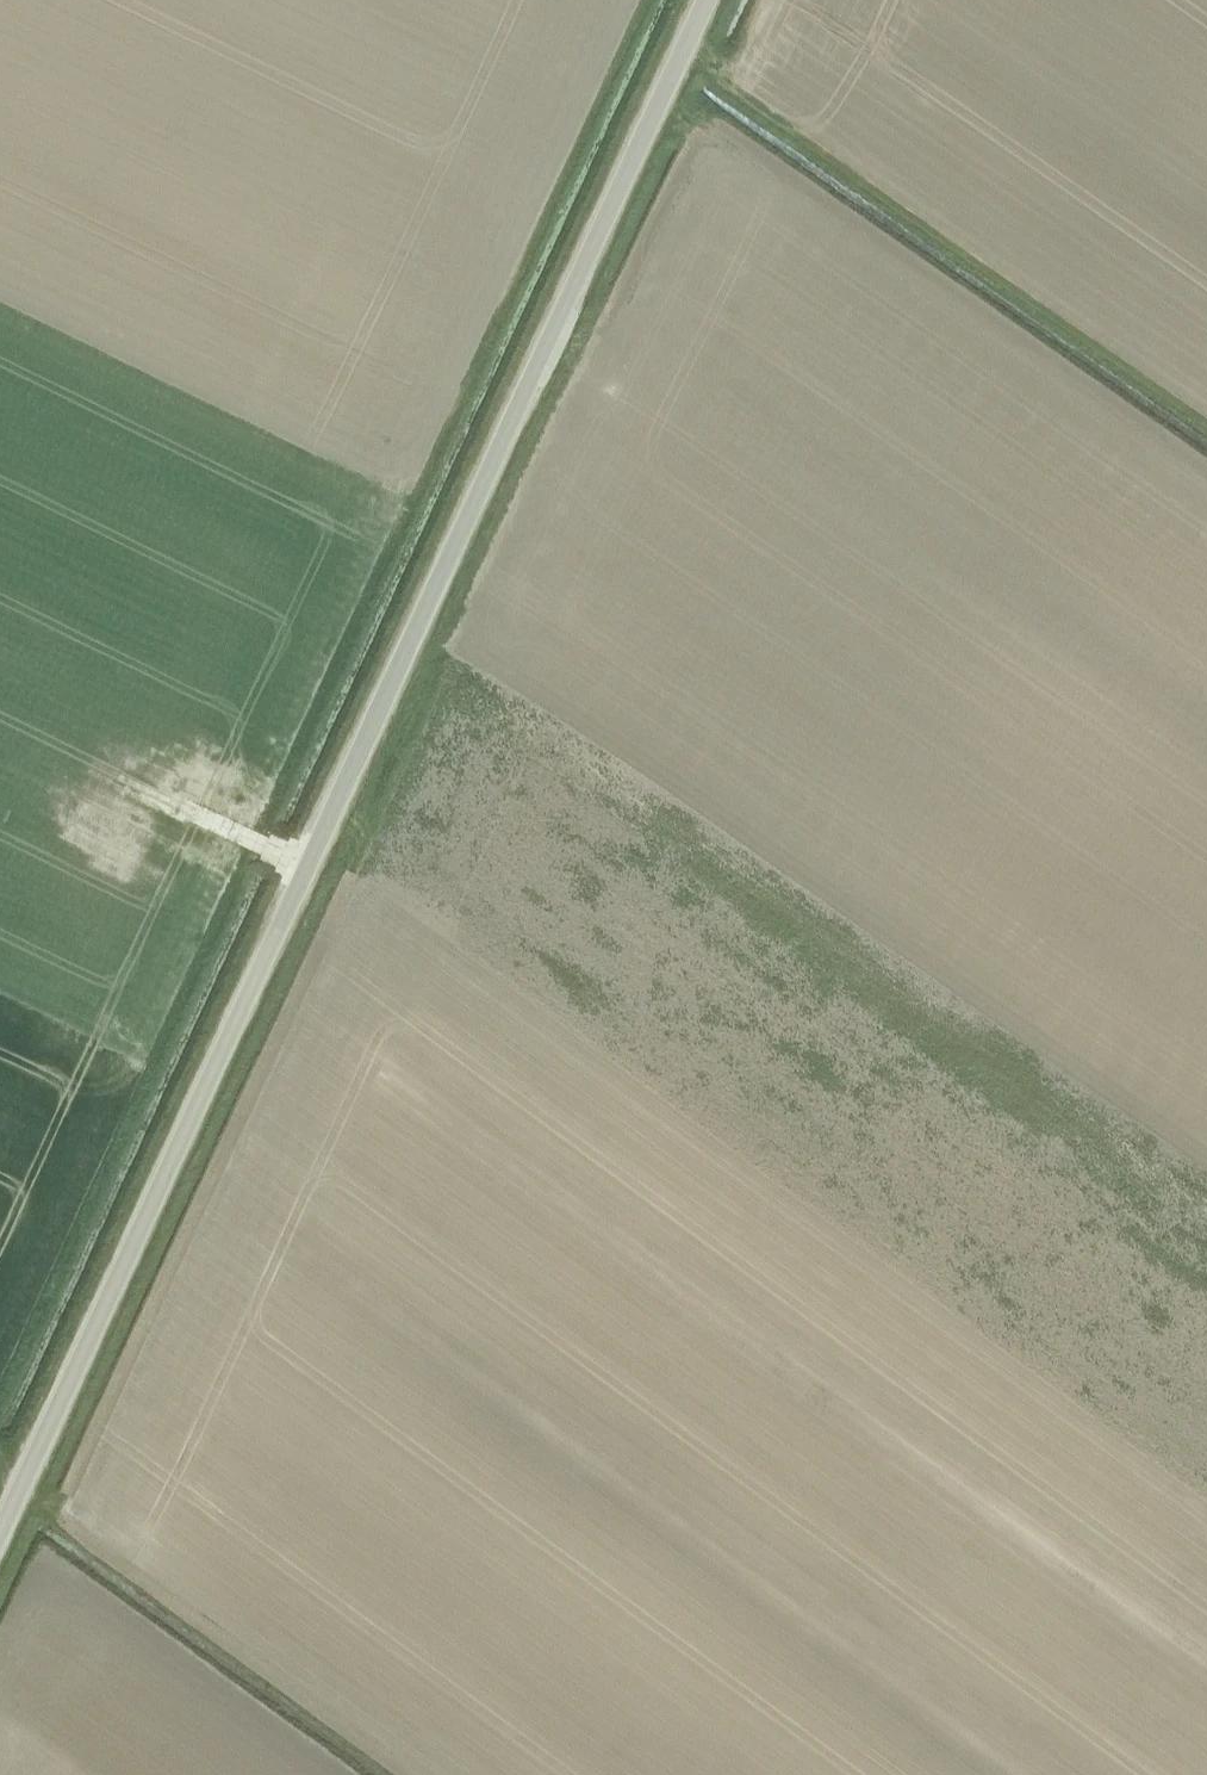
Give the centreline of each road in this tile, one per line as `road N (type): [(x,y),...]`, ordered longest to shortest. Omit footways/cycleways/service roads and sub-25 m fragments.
road 1 (unclassified): [(0,1531),(708,0)]

